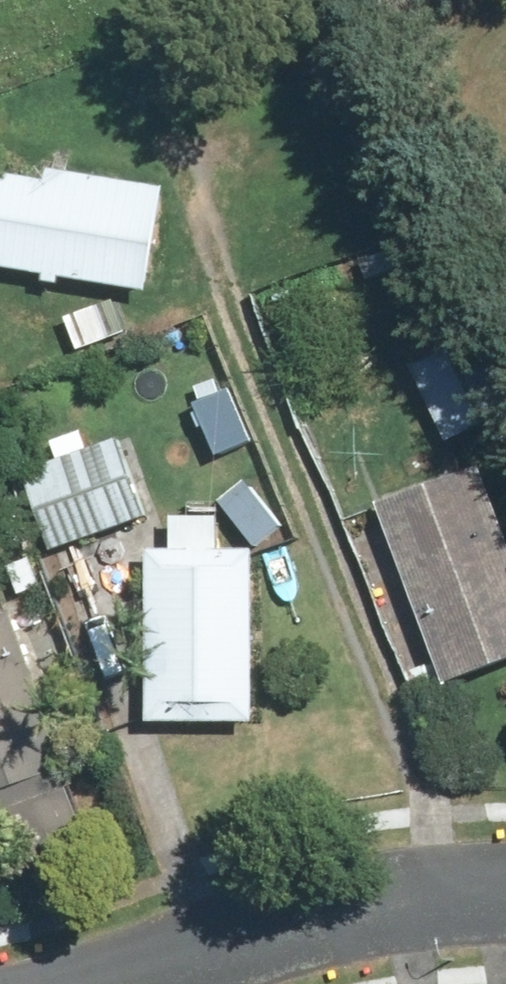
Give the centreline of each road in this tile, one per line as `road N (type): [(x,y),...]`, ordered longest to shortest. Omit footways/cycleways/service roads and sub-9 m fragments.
road 1 (residential): [(119,983),(304,922),(505,897)]

